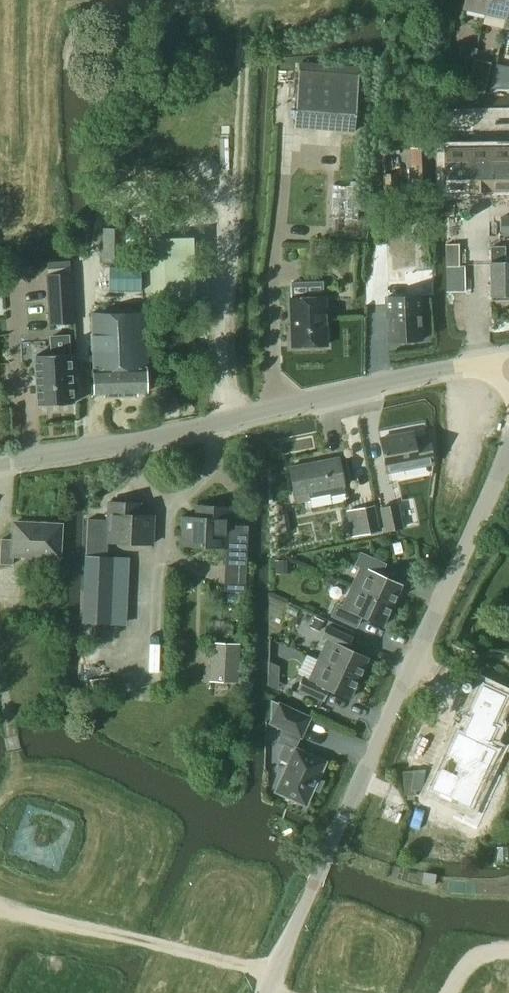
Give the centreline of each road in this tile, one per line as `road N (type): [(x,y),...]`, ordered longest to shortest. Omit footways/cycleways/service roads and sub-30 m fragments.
road 1 (unclassified): [(267,992),(508,447)]
road 2 (tertiary): [(0,464),(172,437),(448,367),(508,361)]
road 3 (track): [(282,992),(253,968),(208,951),(0,919)]

